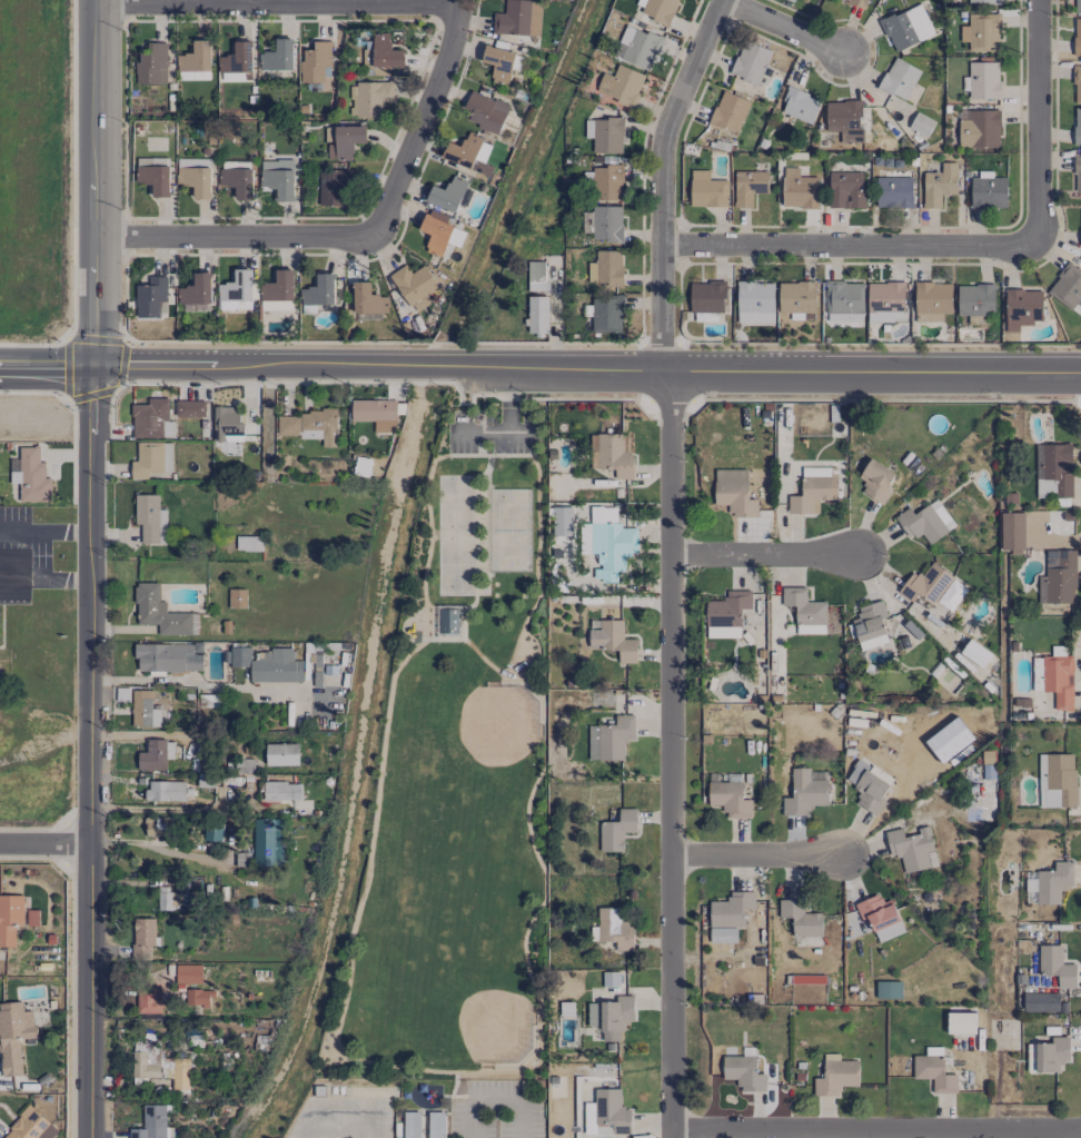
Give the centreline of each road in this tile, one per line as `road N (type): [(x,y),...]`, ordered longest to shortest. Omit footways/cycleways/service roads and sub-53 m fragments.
road 1 (tertiary): [(1080,374),(97,374)]
road 2 (residential): [(674,1137),(672,373)]
road 3 (residential): [(97,374),(89,847)]
road 4 (residential): [(1080,1132),(674,1129)]
road 5 (residential): [(727,0),(664,145),(664,345),(672,373)]
road 6 (residential): [(662,246),(1039,245)]
road 7 (residential): [(96,8),(458,6)]
road 8 (residential): [(89,847),(95,1137)]
road 9 (residential): [(98,237),(378,237)]
road 10 (residential): [(459,0),(447,55),(378,237)]
road 11 (residential): [(1039,0),(1039,245)]
road 12 (residential): [(96,0),(98,237)]
road 13 (residential): [(673,554),(855,555)]
road 14 (residential): [(672,855),(844,853)]
road 15 (residential): [(98,237),(97,374)]
road 16 (residential): [(726,2),(845,56)]

